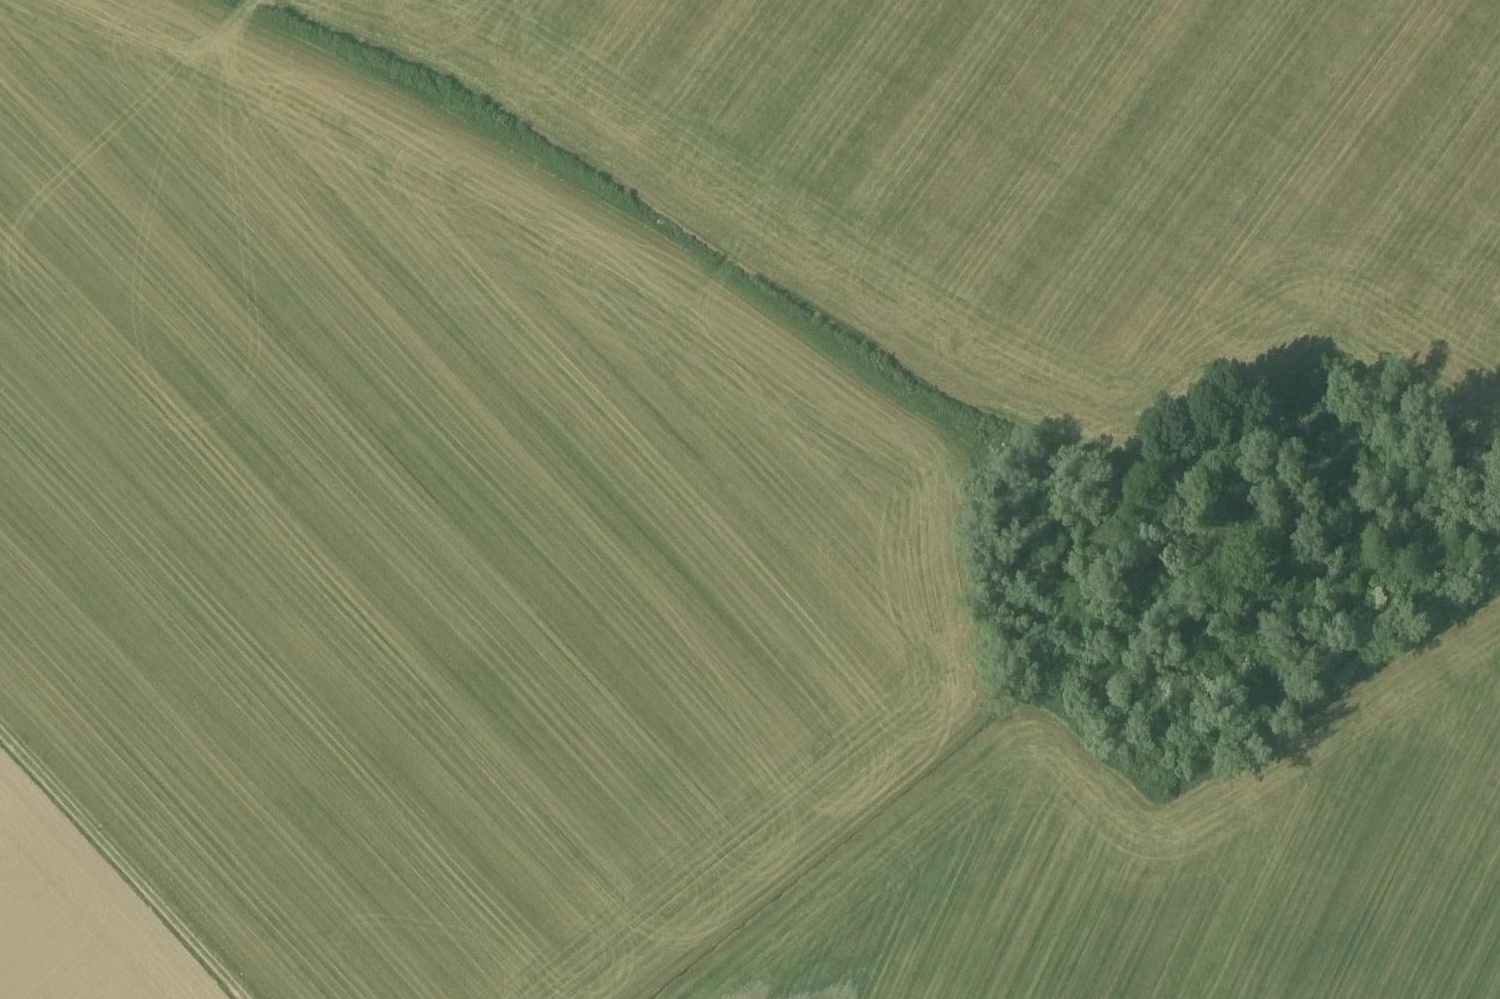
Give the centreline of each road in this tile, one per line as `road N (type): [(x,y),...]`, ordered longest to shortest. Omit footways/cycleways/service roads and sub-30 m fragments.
road 1 (track): [(246,998),(0,733)]

